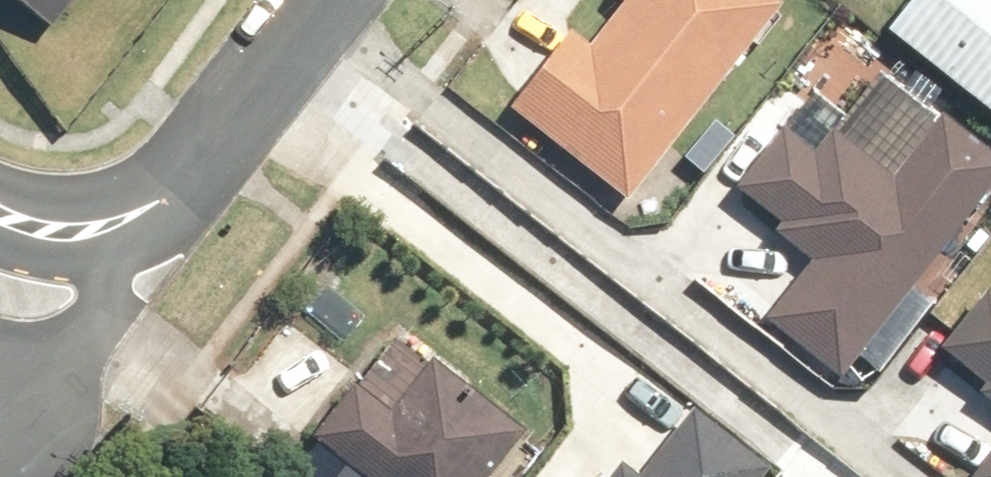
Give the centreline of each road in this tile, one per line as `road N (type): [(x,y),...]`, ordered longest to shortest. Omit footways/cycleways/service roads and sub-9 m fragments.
road 1 (residential): [(326,0),(173,186),(138,213),(104,226)]
road 2 (residential): [(104,226),(106,291),(95,327),(70,361),(2,416)]

